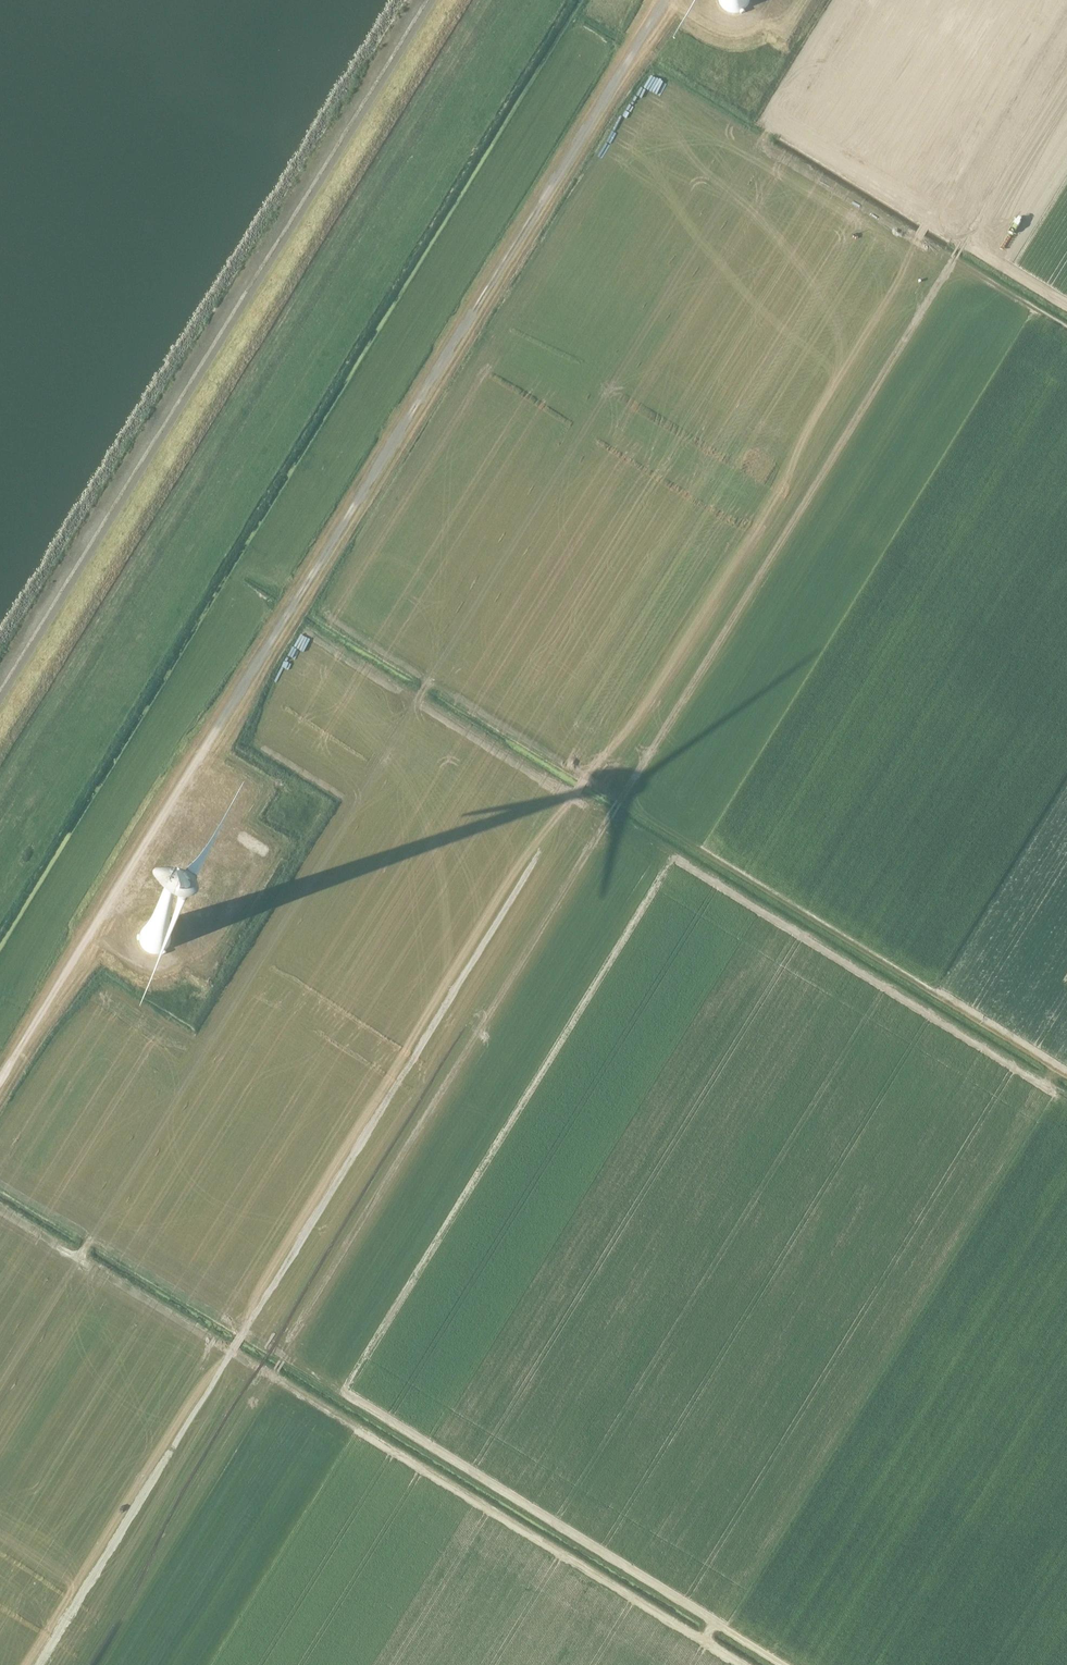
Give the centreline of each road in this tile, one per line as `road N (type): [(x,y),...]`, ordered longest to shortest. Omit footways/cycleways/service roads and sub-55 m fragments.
road 1 (track): [(0,1208),(742,1664)]
road 2 (unclassified): [(0,700),(433,0)]

